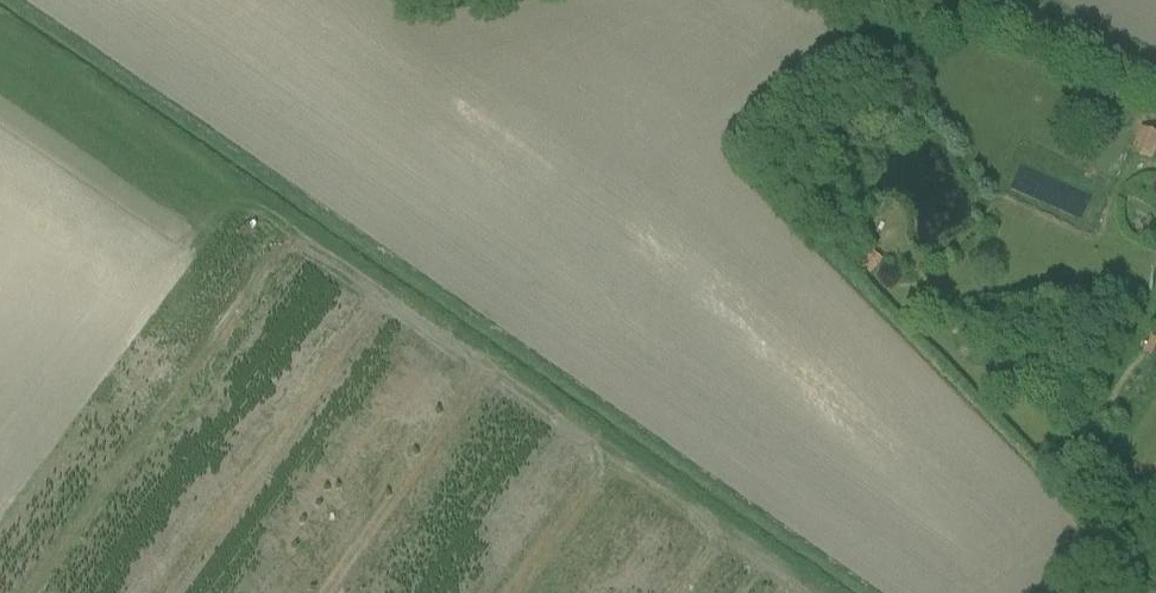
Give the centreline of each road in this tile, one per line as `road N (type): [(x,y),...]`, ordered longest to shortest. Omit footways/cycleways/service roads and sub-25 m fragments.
road 1 (unclassified): [(1155,78),(1002,0)]

